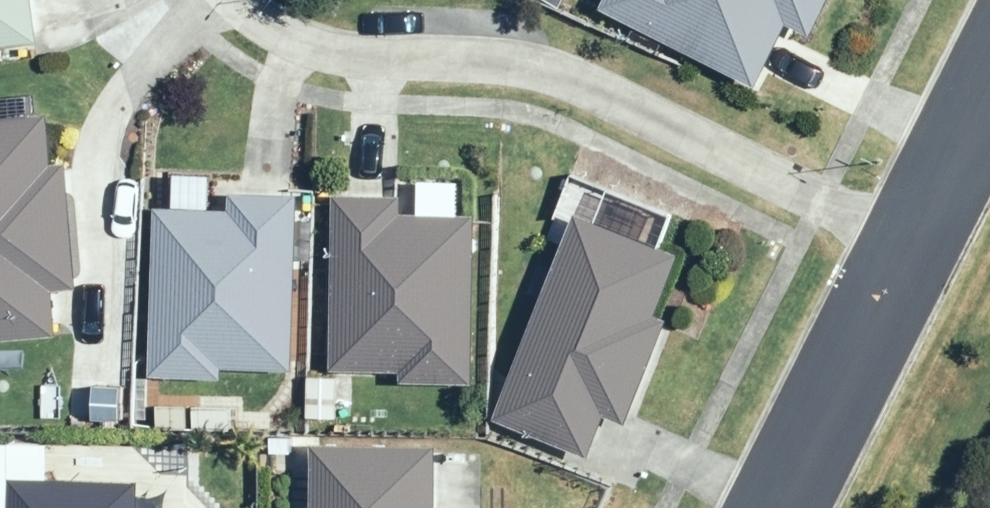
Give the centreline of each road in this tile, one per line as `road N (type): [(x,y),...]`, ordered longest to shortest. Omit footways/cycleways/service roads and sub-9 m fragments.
road 1 (residential): [(907,256),(556,70),(382,58),(269,28),(241,0)]
road 2 (residential): [(782,507),(907,256)]
road 3 (residential): [(907,256),(989,89)]

